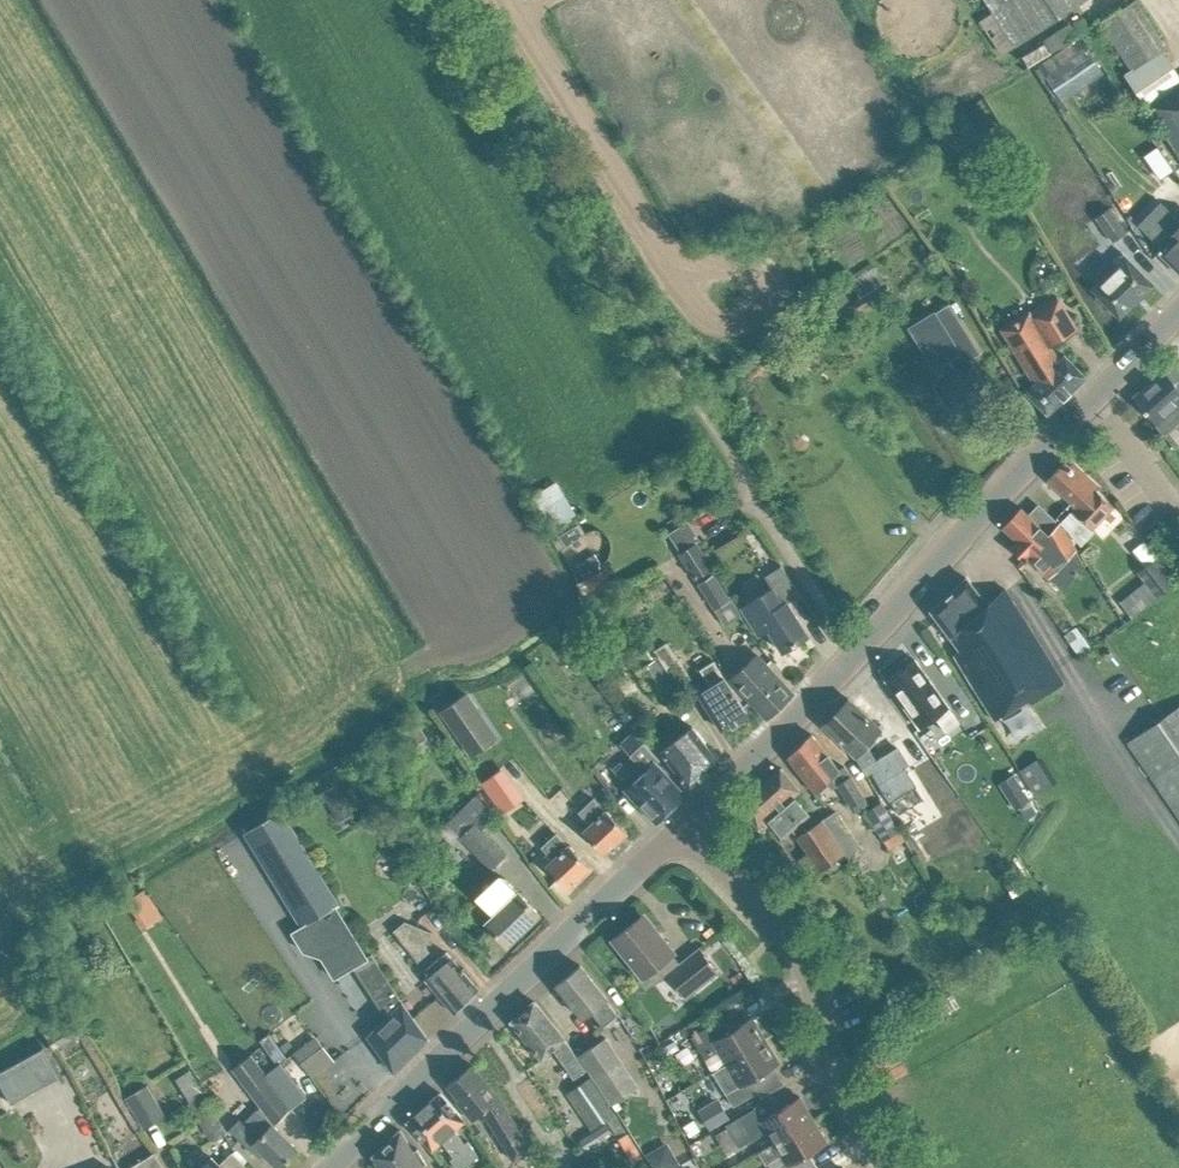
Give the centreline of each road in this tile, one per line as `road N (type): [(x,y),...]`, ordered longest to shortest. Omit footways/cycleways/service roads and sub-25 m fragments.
road 1 (tertiary): [(680,830),(857,655),(1178,313)]
road 2 (tertiary): [(329,1167),(680,830)]
road 3 (residential): [(897,1167),(835,1065),(796,947),(680,830)]

